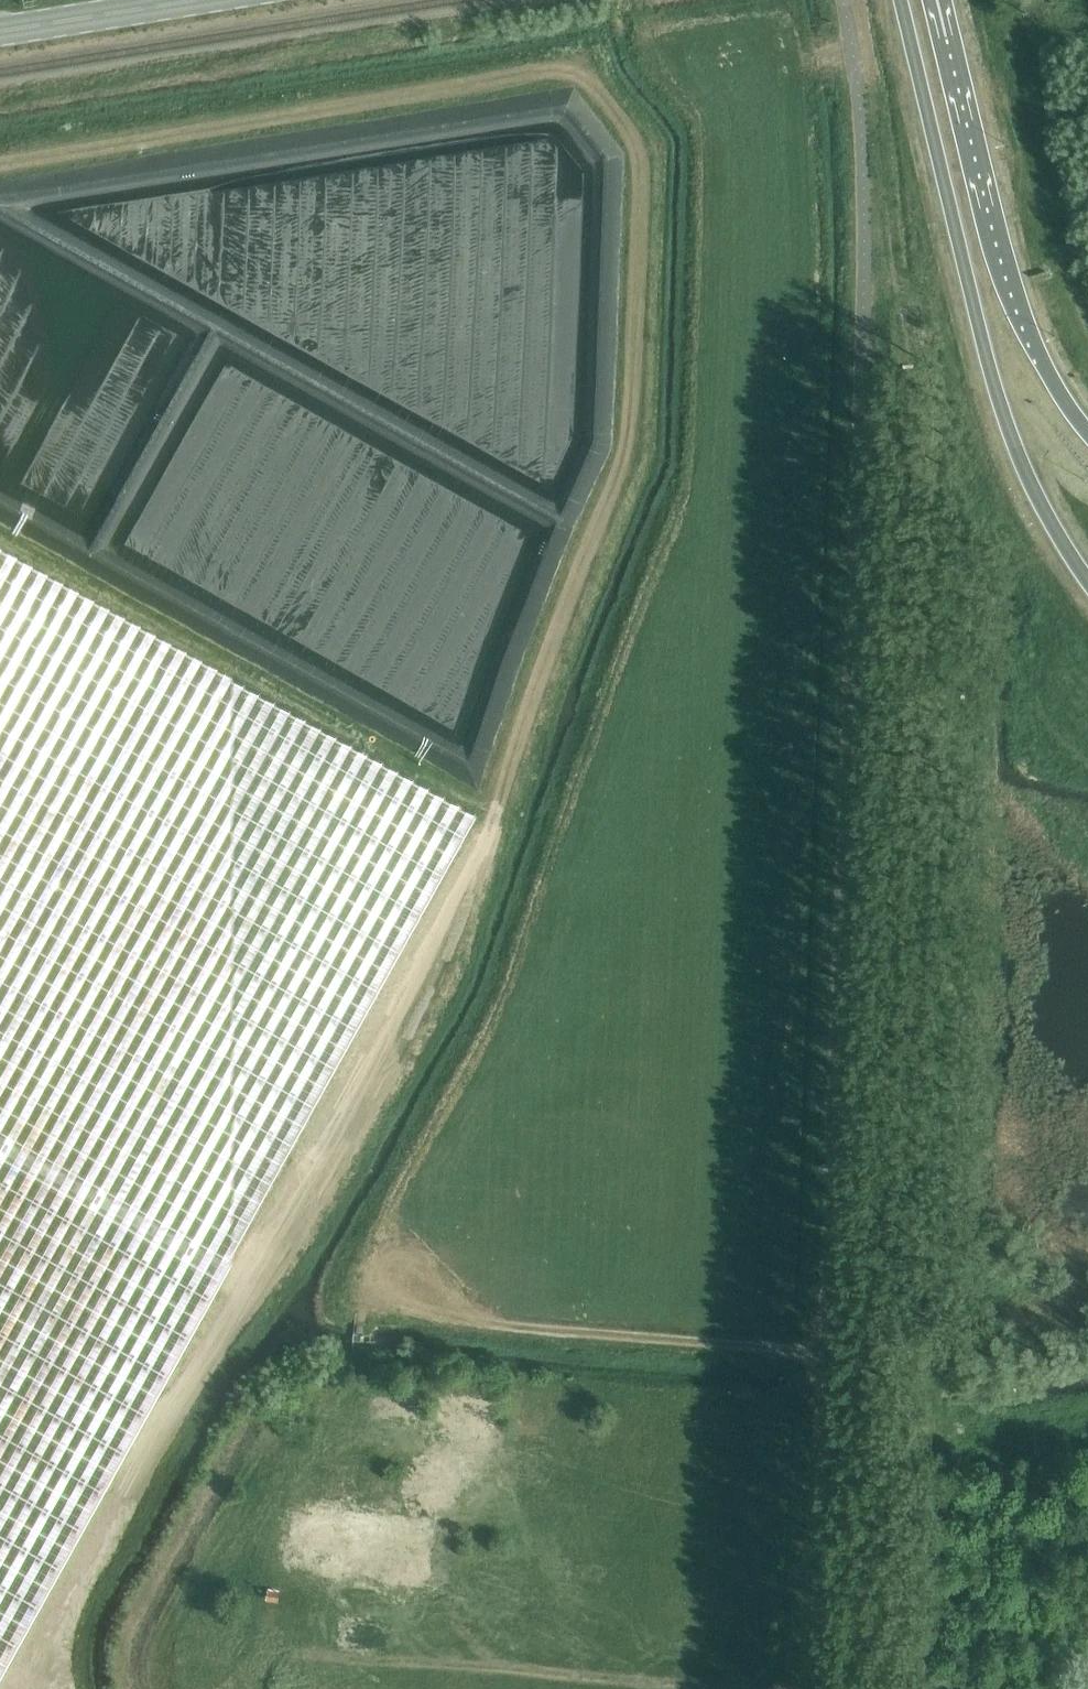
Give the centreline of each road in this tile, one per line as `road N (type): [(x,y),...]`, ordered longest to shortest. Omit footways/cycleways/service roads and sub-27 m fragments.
road 1 (unclassified): [(810,1688),(858,487)]
road 2 (trunk): [(899,0),(996,384),(1030,480),(1087,581)]
road 3 (trunk): [(1087,431),(1005,272),(940,0)]
road 4 (unclassified): [(0,29),(182,0)]

